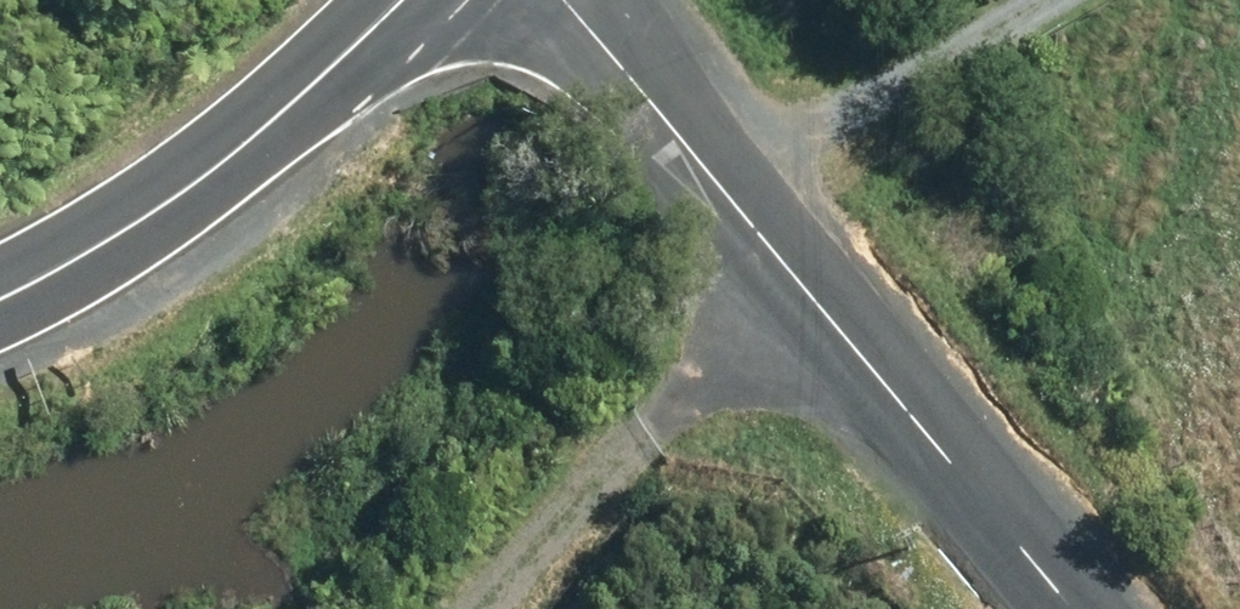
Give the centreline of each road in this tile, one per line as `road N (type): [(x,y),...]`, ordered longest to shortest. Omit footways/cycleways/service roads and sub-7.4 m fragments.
road 1 (unclassified): [(559,0),(1078,608)]
road 2 (unclassified): [(0,297),(158,209),(291,108),(399,0)]
road 3 (track): [(796,280),(491,608)]

